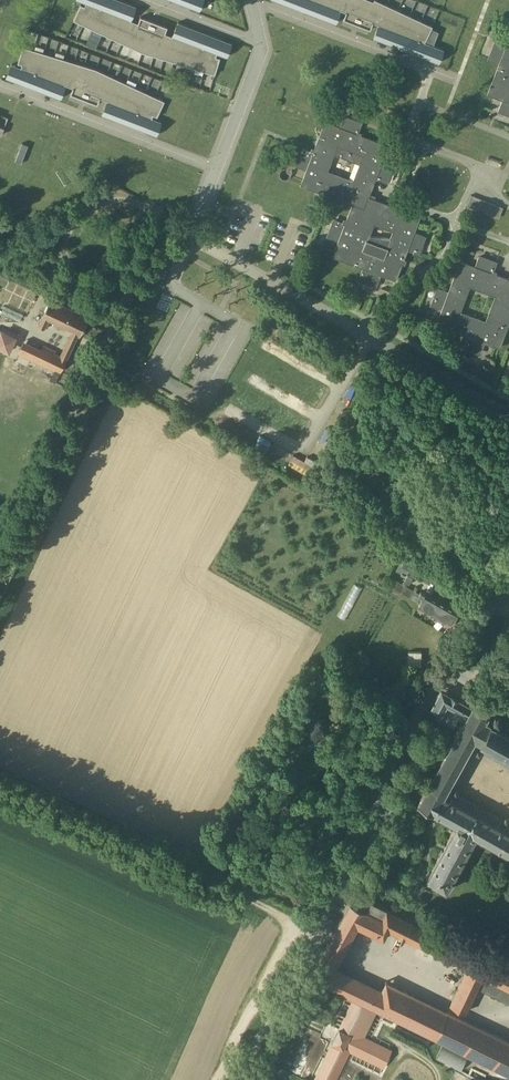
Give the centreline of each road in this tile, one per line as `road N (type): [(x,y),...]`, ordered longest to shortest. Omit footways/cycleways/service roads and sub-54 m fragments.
road 1 (unclassified): [(235,1079),(418,715),(508,586)]
road 2 (track): [(315,933),(0,791)]

